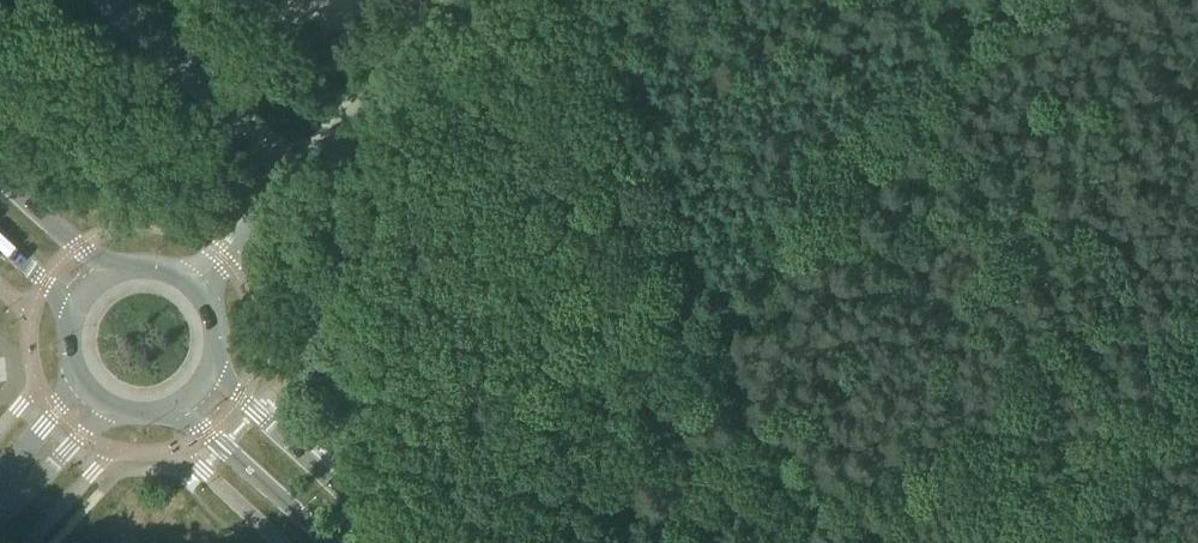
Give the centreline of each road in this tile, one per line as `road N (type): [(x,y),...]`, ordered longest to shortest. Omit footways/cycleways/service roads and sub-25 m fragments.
road 1 (primary): [(396,542),(209,374)]
road 2 (unclassified): [(115,0),(295,166)]
road 3 (unclassified): [(295,166),(441,0)]
road 4 (primary): [(175,407),(331,542)]
road 5 (primary): [(108,272),(0,172)]
road 6 (residential): [(0,504),(99,400)]

